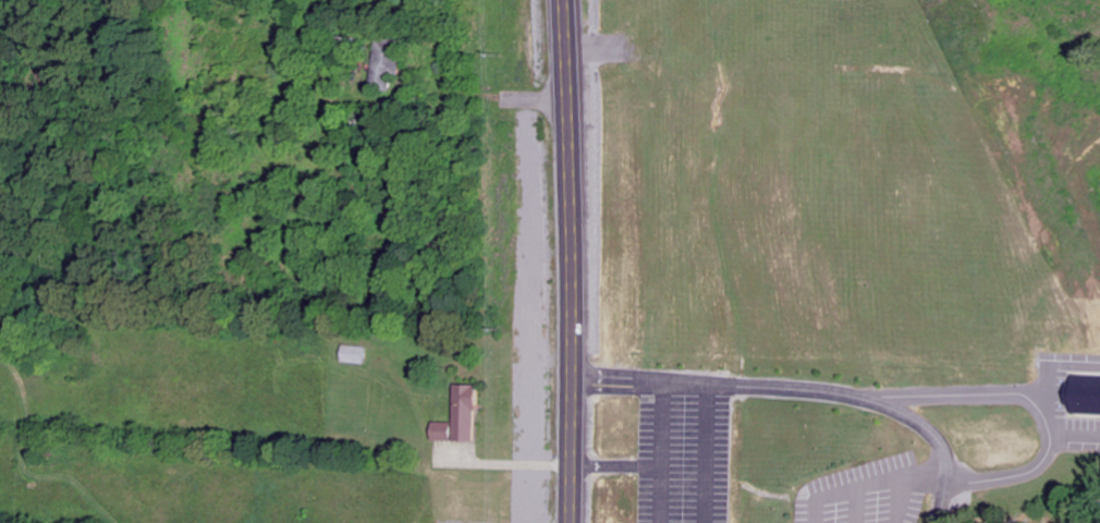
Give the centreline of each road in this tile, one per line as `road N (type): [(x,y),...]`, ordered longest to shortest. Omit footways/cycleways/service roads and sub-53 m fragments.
road 1 (secondary): [(567,522),(564,0)]

